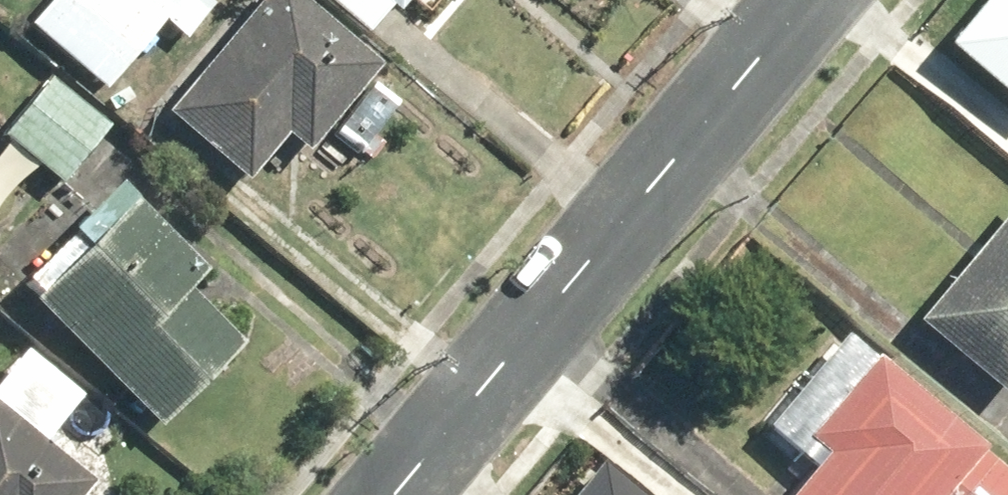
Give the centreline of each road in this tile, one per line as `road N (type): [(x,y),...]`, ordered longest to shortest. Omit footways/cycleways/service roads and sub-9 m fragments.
road 1 (residential): [(814,0),(397,494)]

